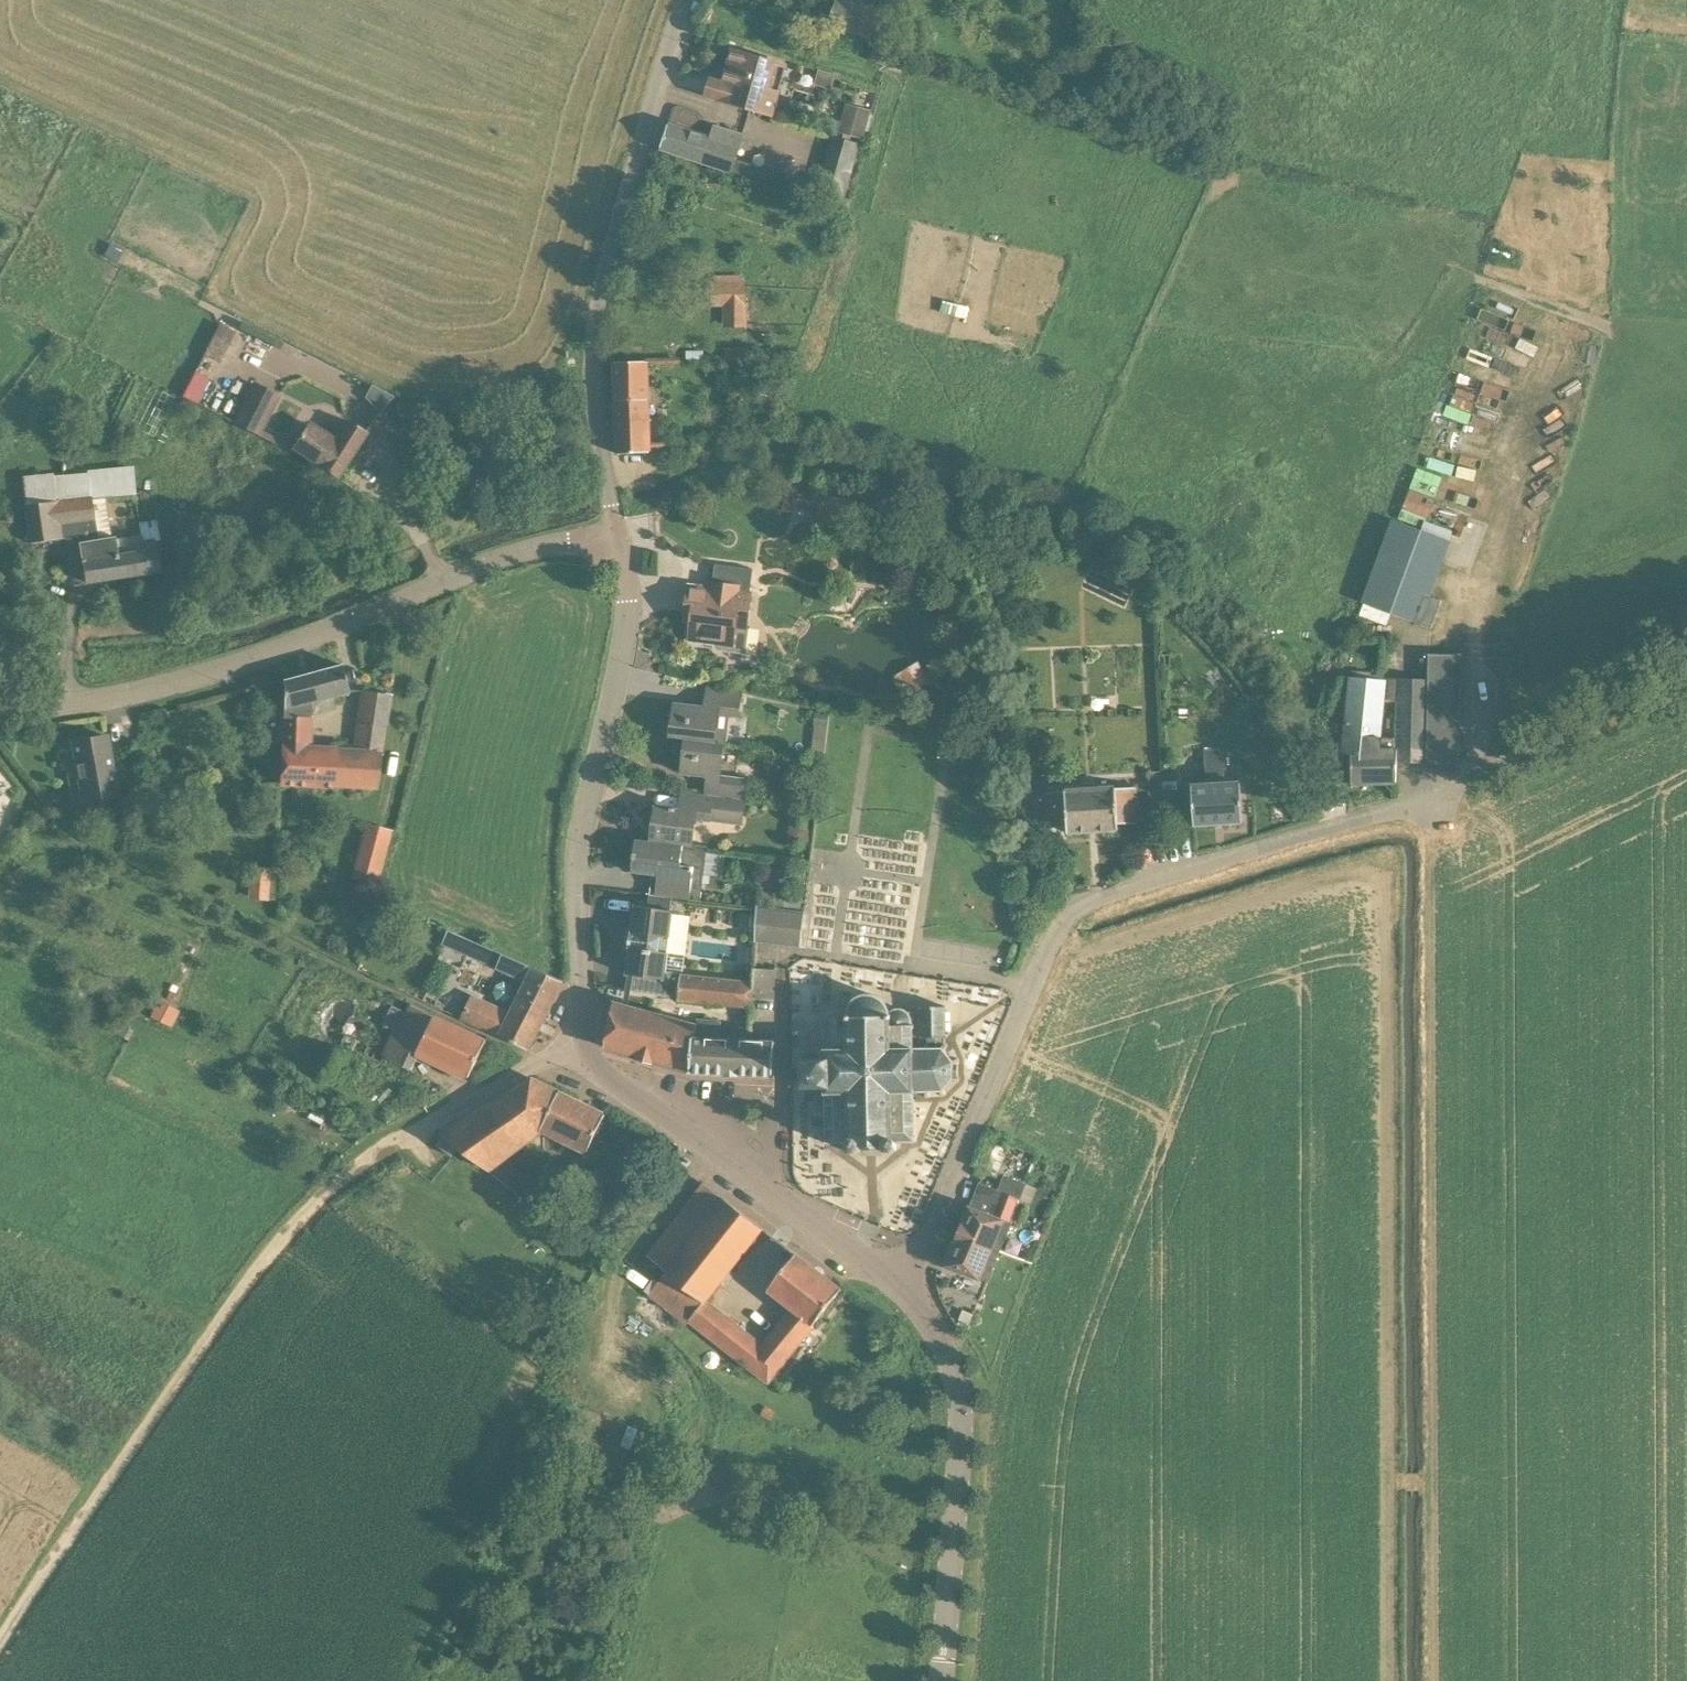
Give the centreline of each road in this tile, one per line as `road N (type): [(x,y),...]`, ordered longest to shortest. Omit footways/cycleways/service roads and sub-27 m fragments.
road 1 (residential): [(898,1281),(926,1241),(1028,983),(1068,913),(1434,793),(1686,686)]
road 2 (residential): [(0,713),(247,662),(523,551),(615,539)]
road 3 (track): [(0,1643),(249,1279),(345,1174),(392,1143)]
road 4 (residential): [(615,539),(588,344),(684,0)]
road 5 (residential): [(572,1055),(581,989),(575,865),(626,643),(627,589),(615,539)]
road 6 (tertiary): [(942,1680),(958,1401),(935,1332),(898,1281)]
road 7 (tertiary): [(898,1281),(783,1193),(572,1055)]
road 8 (residential): [(392,1143),(530,1065),(572,1055)]

